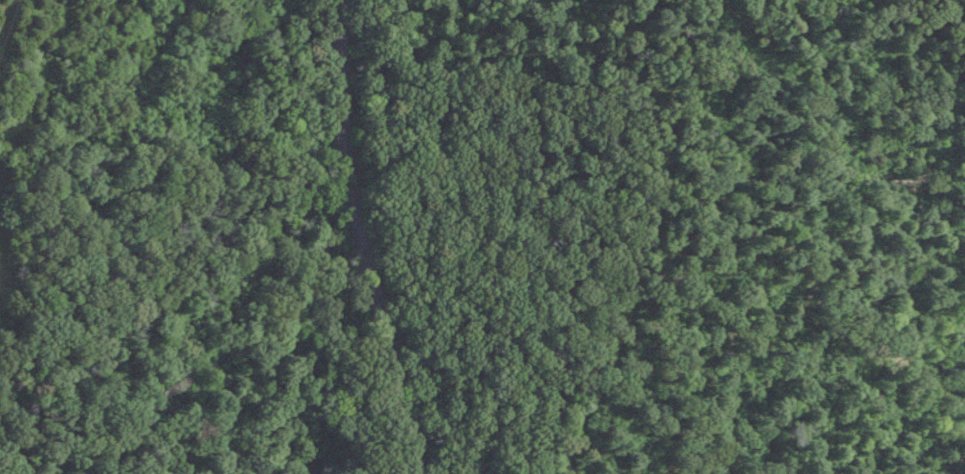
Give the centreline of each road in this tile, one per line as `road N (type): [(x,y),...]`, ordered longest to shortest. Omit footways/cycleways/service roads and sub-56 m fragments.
road 1 (tertiary): [(424,473),(364,231),(348,133),(345,0)]

